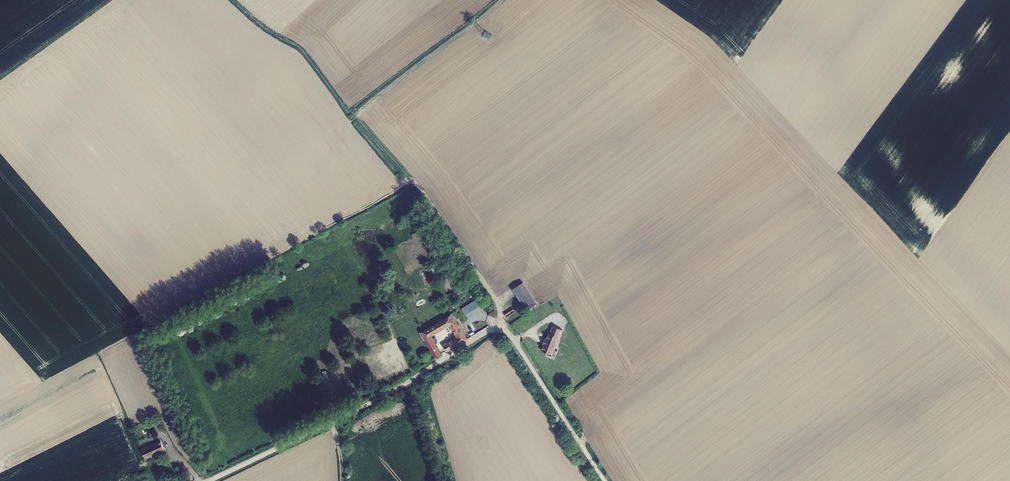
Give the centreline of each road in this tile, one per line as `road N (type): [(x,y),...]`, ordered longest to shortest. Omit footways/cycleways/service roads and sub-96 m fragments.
road 1 (unclassified): [(605,480),(501,328),(374,402),(209,480)]

